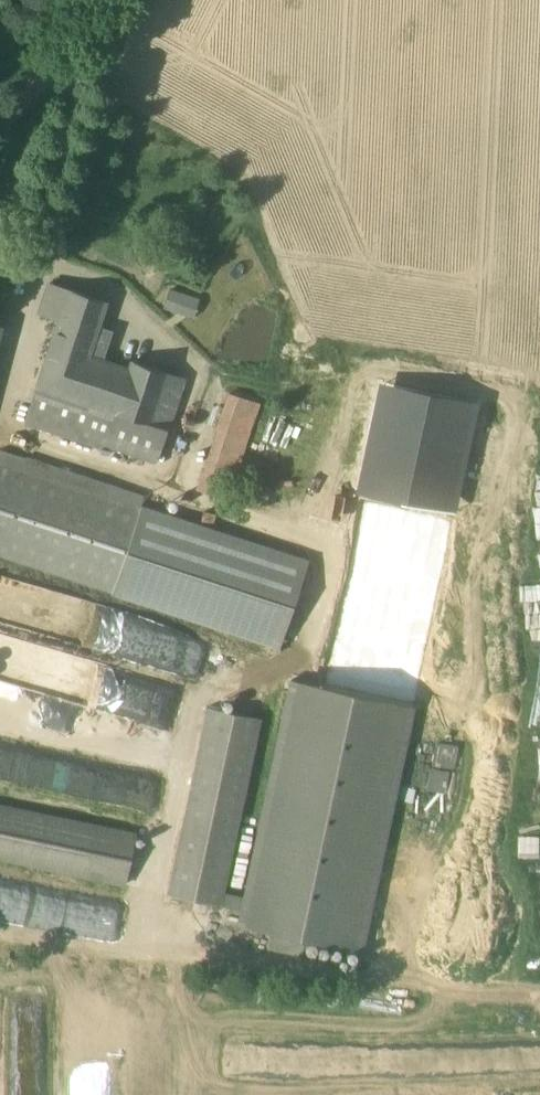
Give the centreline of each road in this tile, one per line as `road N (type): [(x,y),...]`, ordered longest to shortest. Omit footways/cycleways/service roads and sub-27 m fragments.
road 1 (unclassified): [(0,151),(38,99),(83,77),(119,0)]

